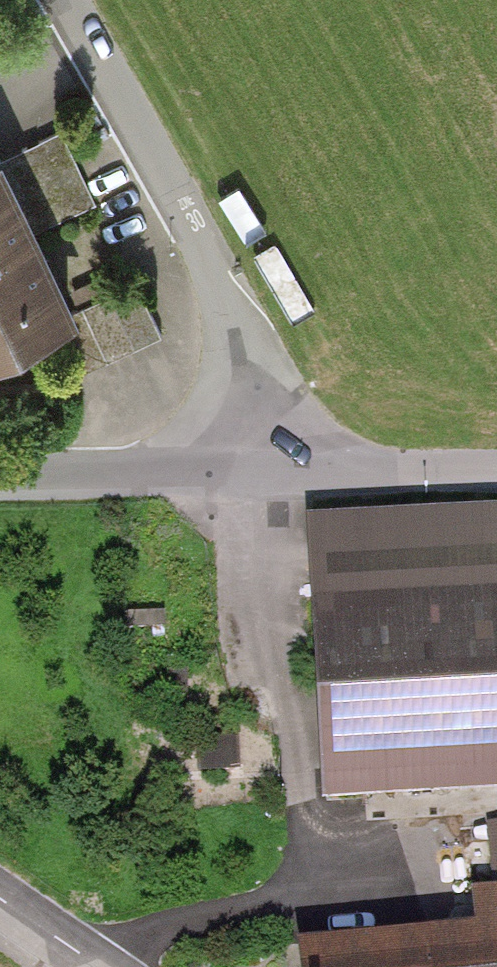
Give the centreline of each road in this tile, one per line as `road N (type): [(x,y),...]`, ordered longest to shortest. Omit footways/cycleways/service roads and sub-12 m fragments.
road 1 (residential): [(258,470),(245,347),(220,278),(66,0)]
road 2 (residential): [(0,480),(258,470)]
road 3 (residential): [(258,470),(496,468)]
road 4 (tertiary): [(99,966),(0,899)]

